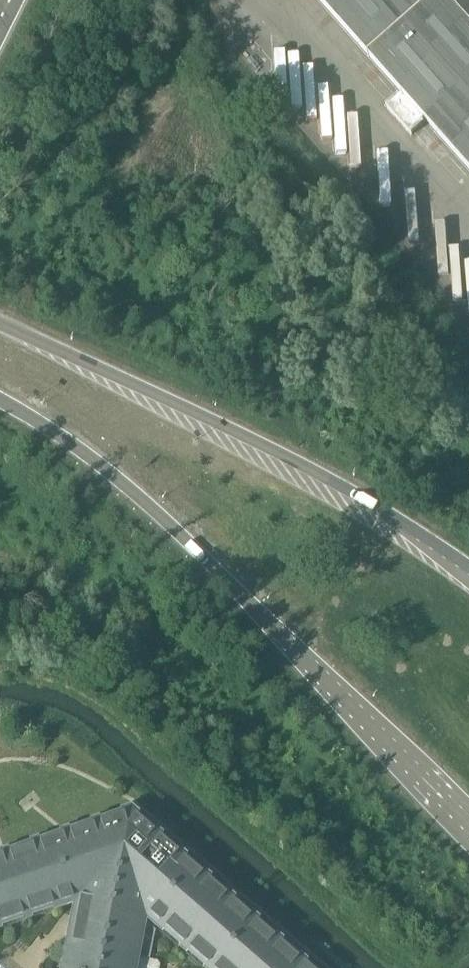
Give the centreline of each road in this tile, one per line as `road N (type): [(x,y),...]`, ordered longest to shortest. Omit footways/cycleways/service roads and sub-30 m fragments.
road 1 (primary): [(0,404),(82,459),(194,550),(468,826)]
road 2 (primary): [(468,579),(358,497),(0,325)]

